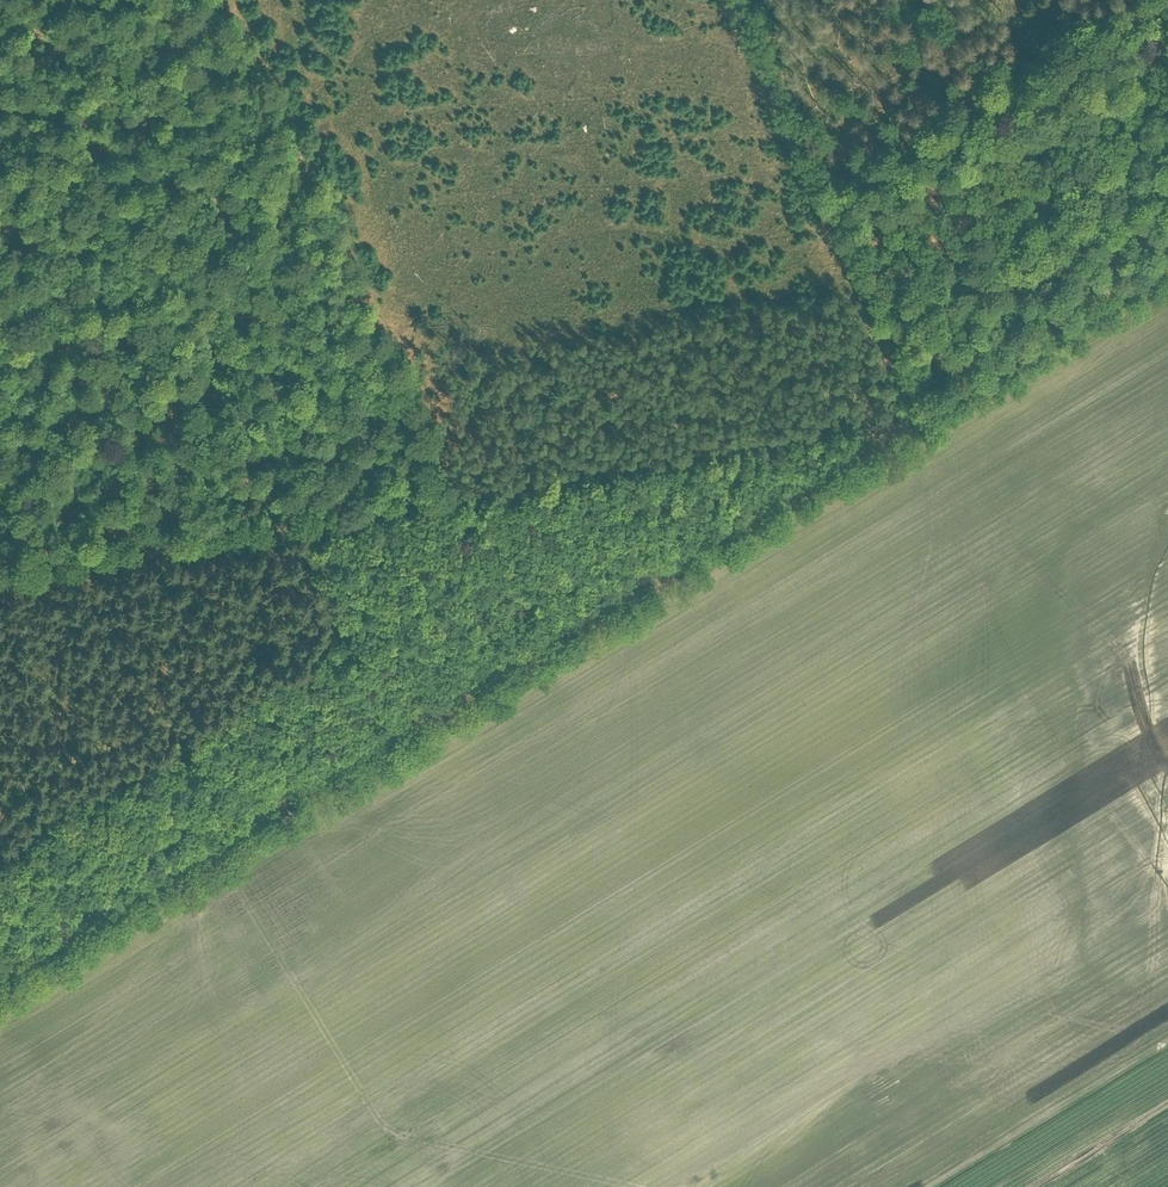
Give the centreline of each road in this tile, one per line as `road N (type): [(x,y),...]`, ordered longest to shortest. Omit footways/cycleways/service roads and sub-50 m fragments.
road 1 (track): [(0,579),(925,418),(725,0)]
road 2 (track): [(1167,266),(0,978)]
road 3 (track): [(463,497),(234,0)]

